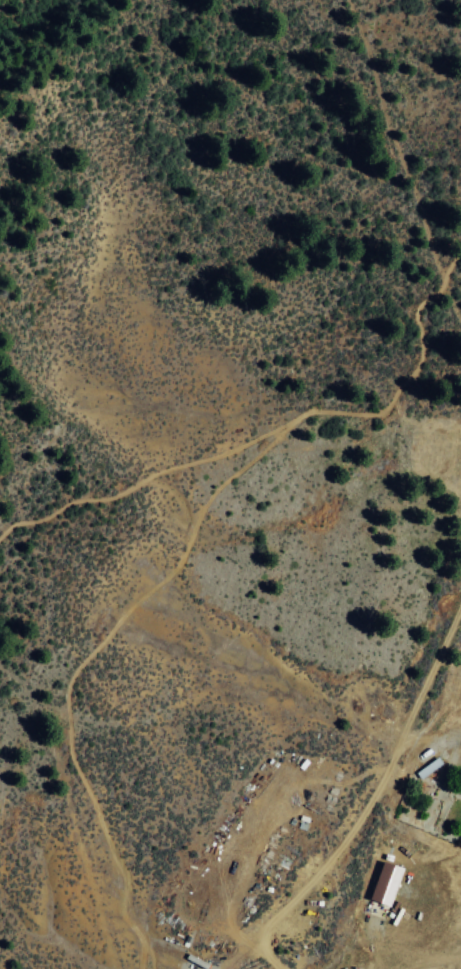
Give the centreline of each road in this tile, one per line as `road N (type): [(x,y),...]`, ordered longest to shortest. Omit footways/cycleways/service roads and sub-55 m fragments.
road 1 (track): [(151,968),(121,911),(121,871),(70,754),(67,684),(123,613),(179,562),(206,499),(298,416),(383,410),(418,364),(417,309),(460,250)]
road 2 (track): [(214,968),(362,801),(460,582)]
road 3 (track): [(0,535),(71,501),(117,495),(159,471),(235,448),(298,416)]

